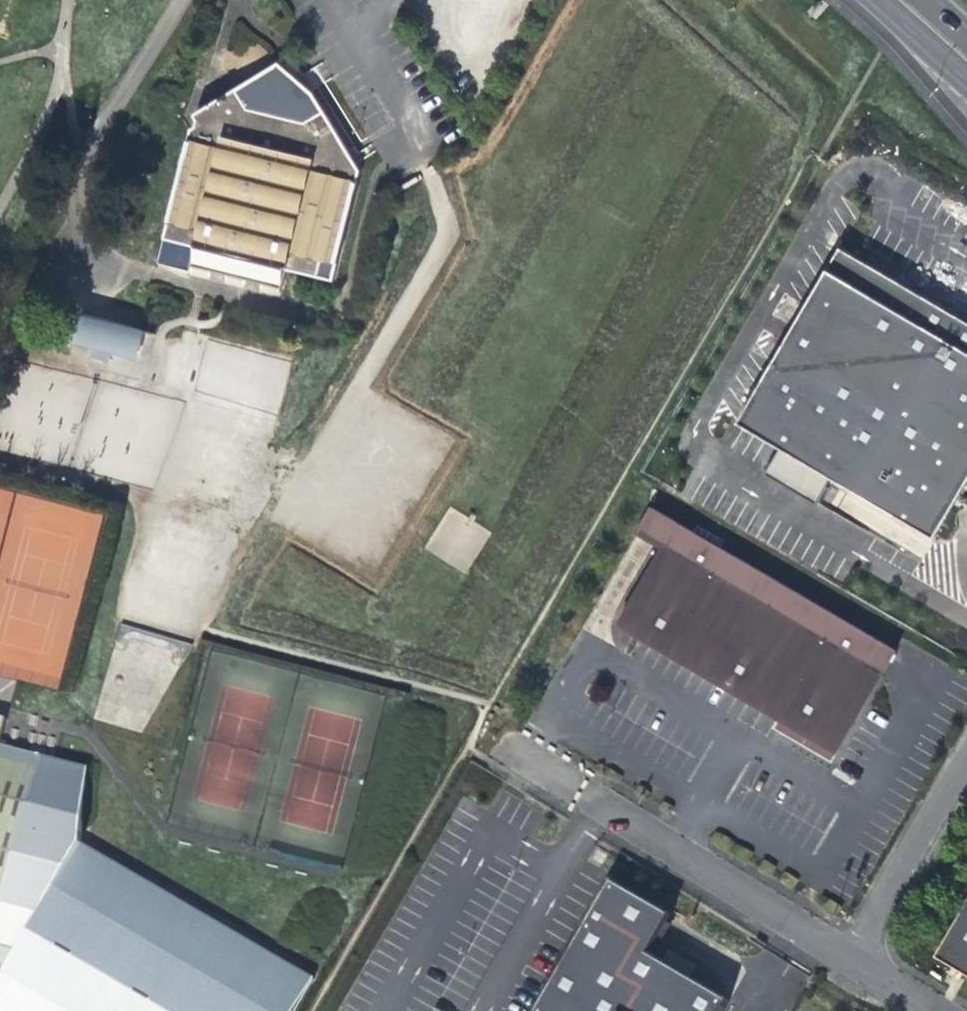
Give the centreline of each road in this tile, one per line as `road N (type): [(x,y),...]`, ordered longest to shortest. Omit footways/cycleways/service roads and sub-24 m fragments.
road 1 (residential): [(598,800),(851,954)]
road 2 (residential): [(966,756),(851,954)]
road 3 (secondary): [(878,0),(966,81)]

